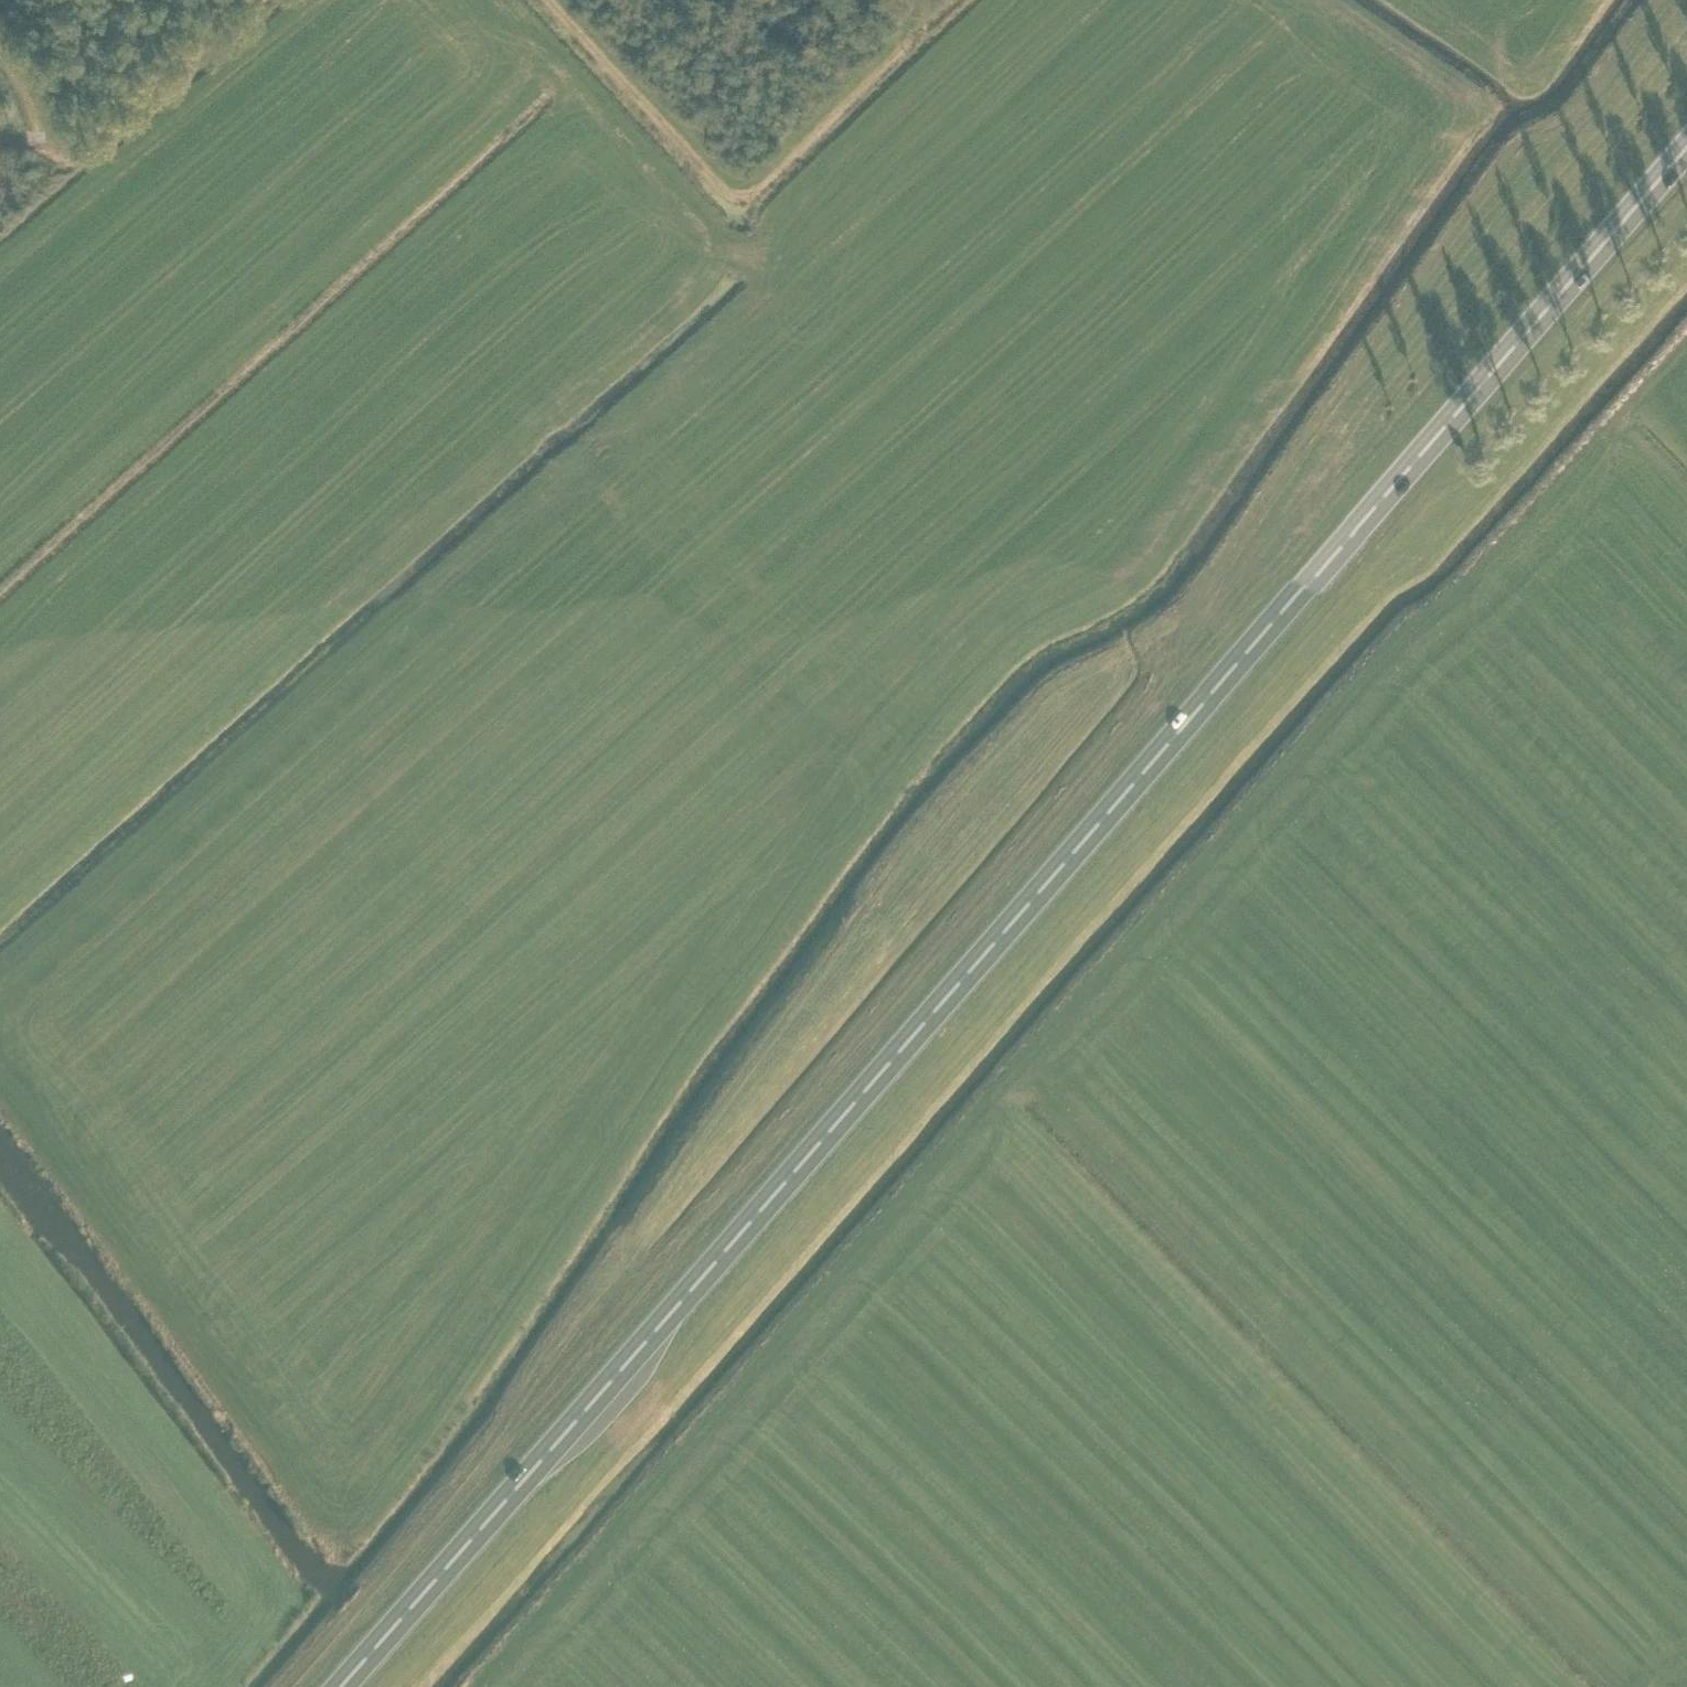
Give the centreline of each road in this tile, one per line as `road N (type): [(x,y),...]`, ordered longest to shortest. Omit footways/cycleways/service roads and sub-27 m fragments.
road 1 (trunk): [(342,1686),(1686,144)]

